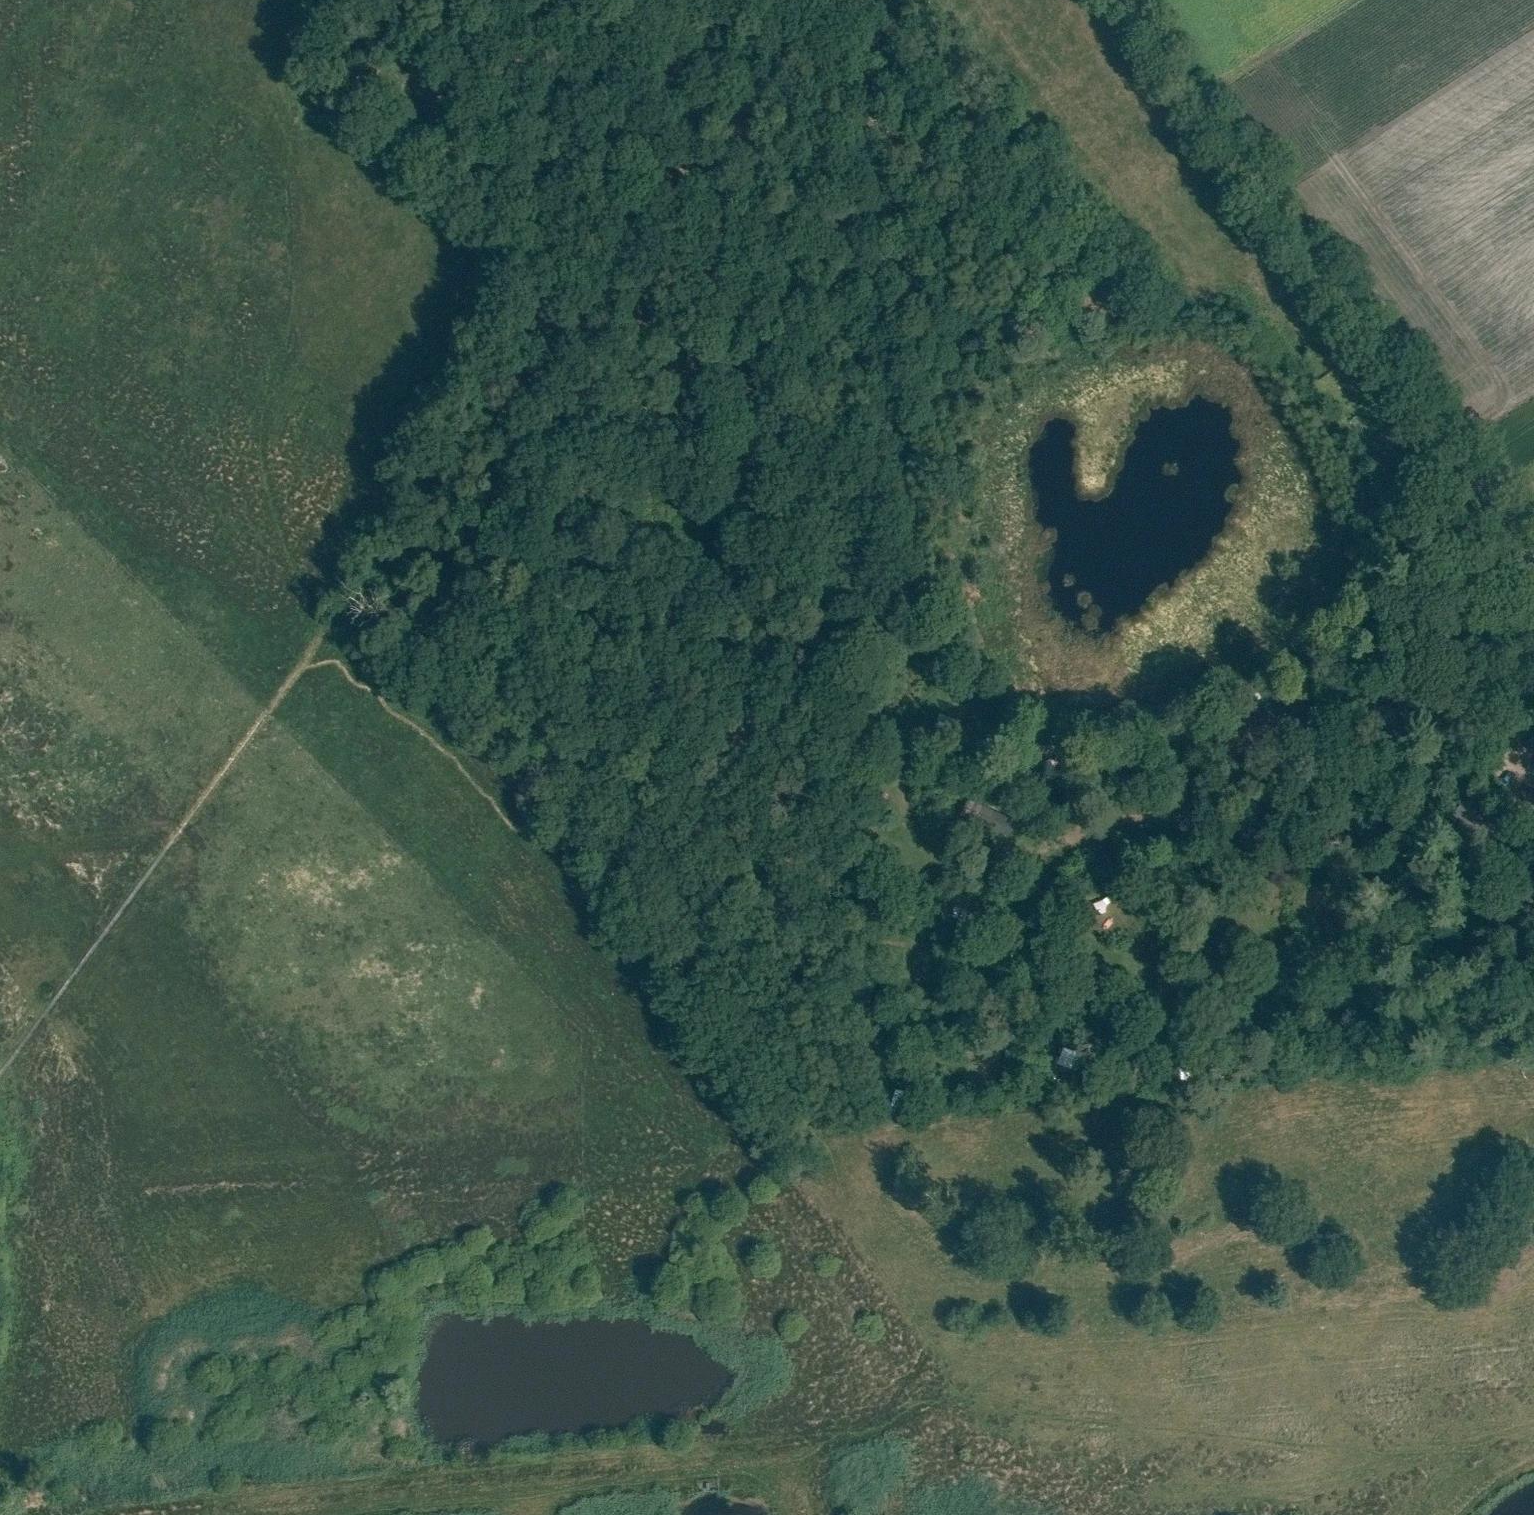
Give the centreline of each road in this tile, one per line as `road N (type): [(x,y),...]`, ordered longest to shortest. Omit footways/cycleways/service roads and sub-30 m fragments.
road 1 (track): [(903,791),(963,871),(1011,890),(1194,837),(1245,836),(1306,852),(1351,854),(1374,829),(1492,508)]
road 2 (unclassified): [(1533,565),(1122,0)]

